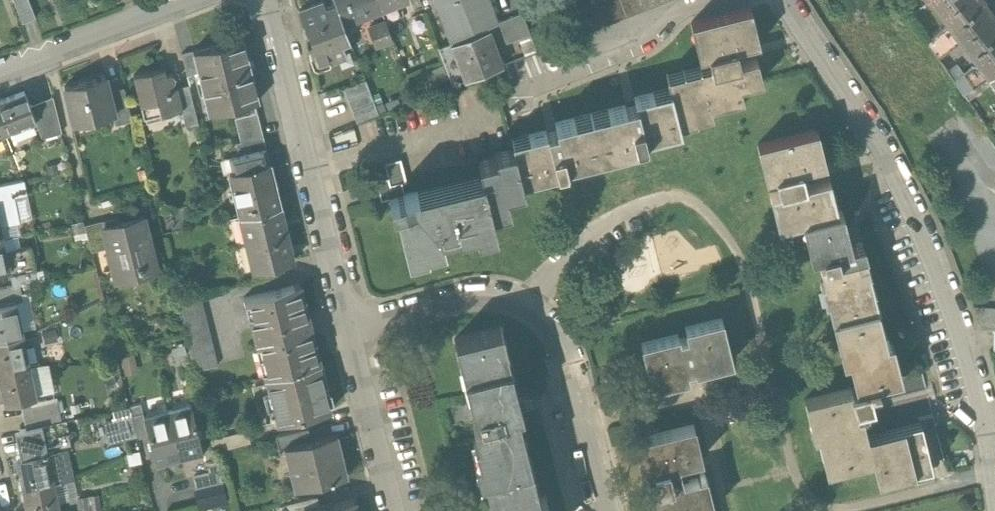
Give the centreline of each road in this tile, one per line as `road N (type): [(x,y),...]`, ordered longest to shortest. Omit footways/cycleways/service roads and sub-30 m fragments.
road 1 (residential): [(994,488),(975,386),(924,243),(785,0)]
road 2 (residential): [(606,510),(563,350),(526,304),(474,290),(349,321)]
road 3 (residential): [(266,0),(349,321)]
road 4 (residential): [(723,0),(620,60),(514,102)]
road 5 (residential): [(0,72),(191,0)]
road 6 (residential): [(349,321),(394,510)]

